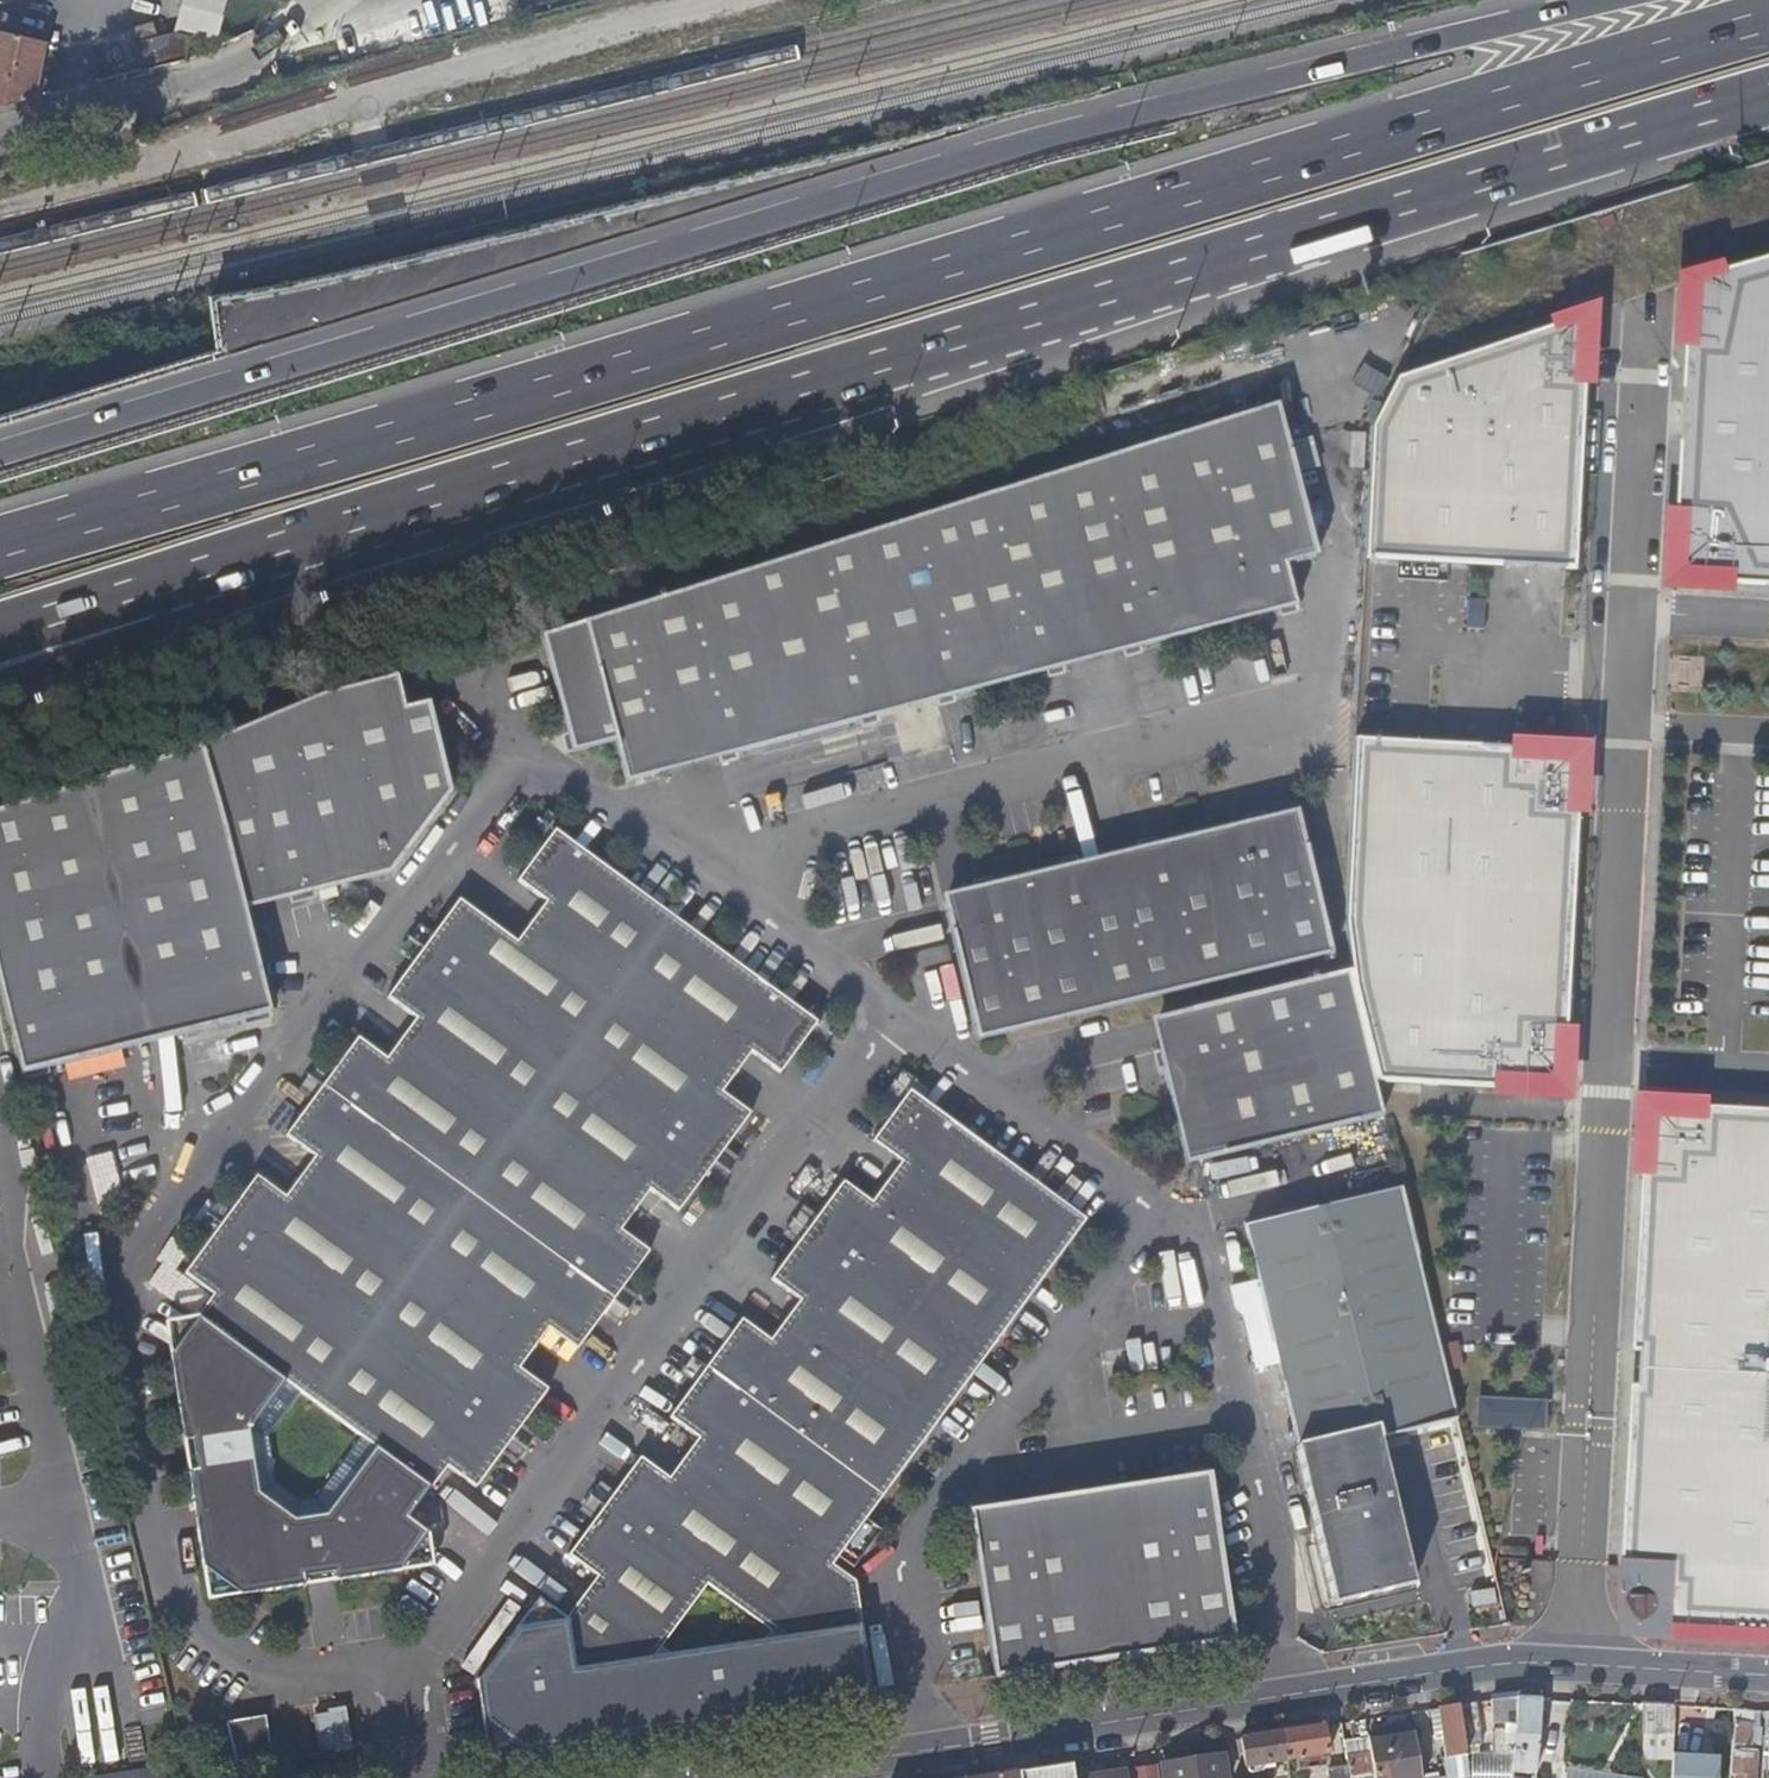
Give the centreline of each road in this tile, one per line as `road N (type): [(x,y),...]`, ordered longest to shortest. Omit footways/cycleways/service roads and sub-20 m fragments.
road 1 (motorway): [(1768,18),(1596,63),(1133,212),(0,548)]
road 2 (motorway): [(1639,0),(1090,127),(0,458)]
road 3 (motorway): [(201,581),(1148,281),(1768,97)]
road 4 (tertiary): [(1768,1675),(1572,1660),(784,1777)]
road 5 (residential): [(299,26),(256,54),(163,91),(0,132)]
road 6 (motorway): [(0,691),(153,638),(201,581)]
road 7 (motorway): [(0,637),(201,581)]

